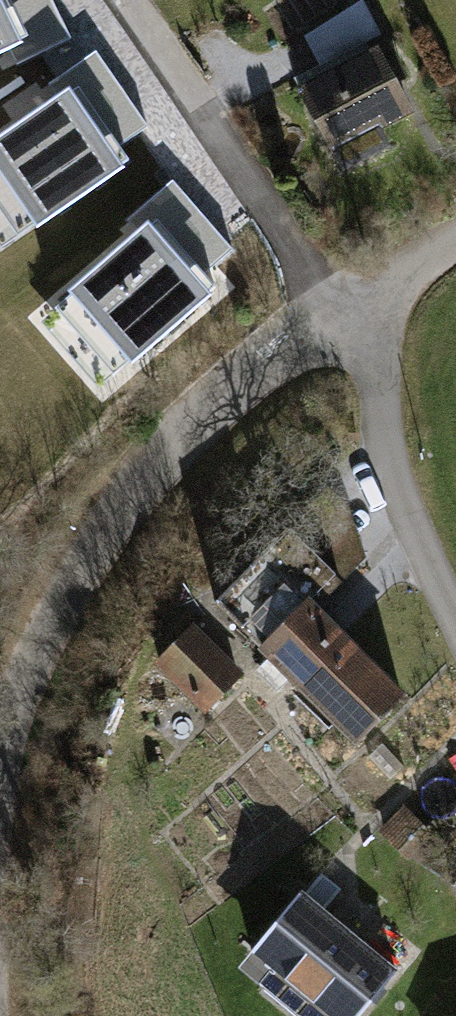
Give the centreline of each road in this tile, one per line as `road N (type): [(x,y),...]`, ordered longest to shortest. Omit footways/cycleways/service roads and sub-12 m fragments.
road 1 (residential): [(348,312),(195,420),(69,571),(0,735)]
road 2 (residential): [(127,0),(348,312)]
road 3 (residential): [(348,312),(397,534),(455,628)]
road 4 (residential): [(455,249),(348,312)]

